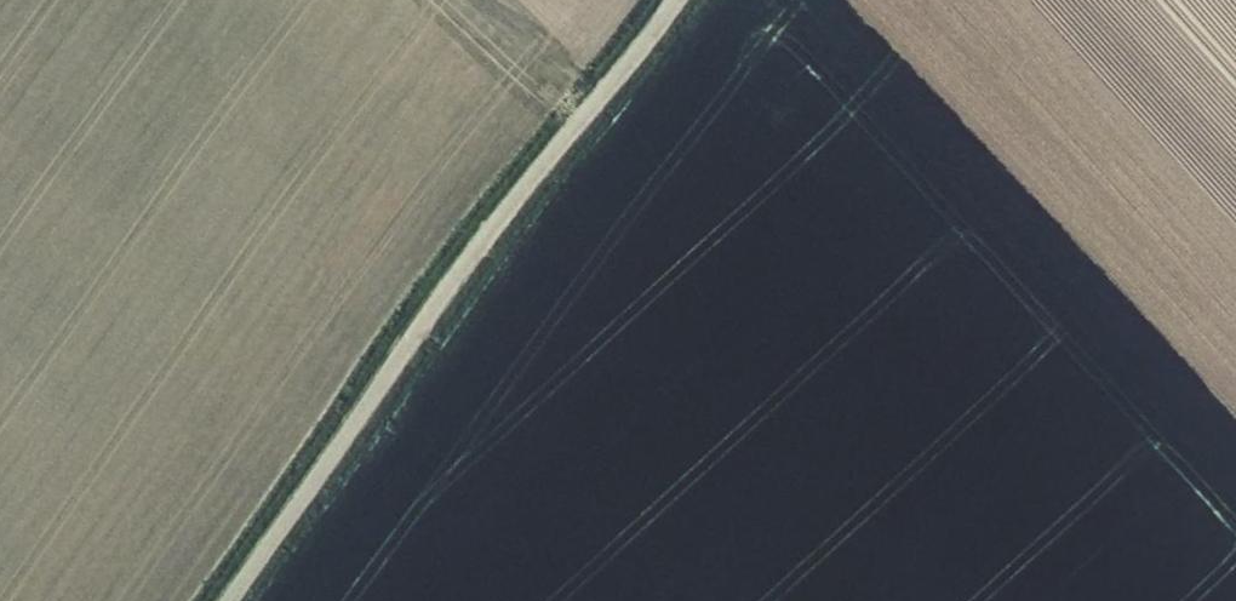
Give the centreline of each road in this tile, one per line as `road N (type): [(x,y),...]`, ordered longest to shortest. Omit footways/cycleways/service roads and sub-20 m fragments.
road 1 (track): [(680,0),(484,241),(232,600)]

